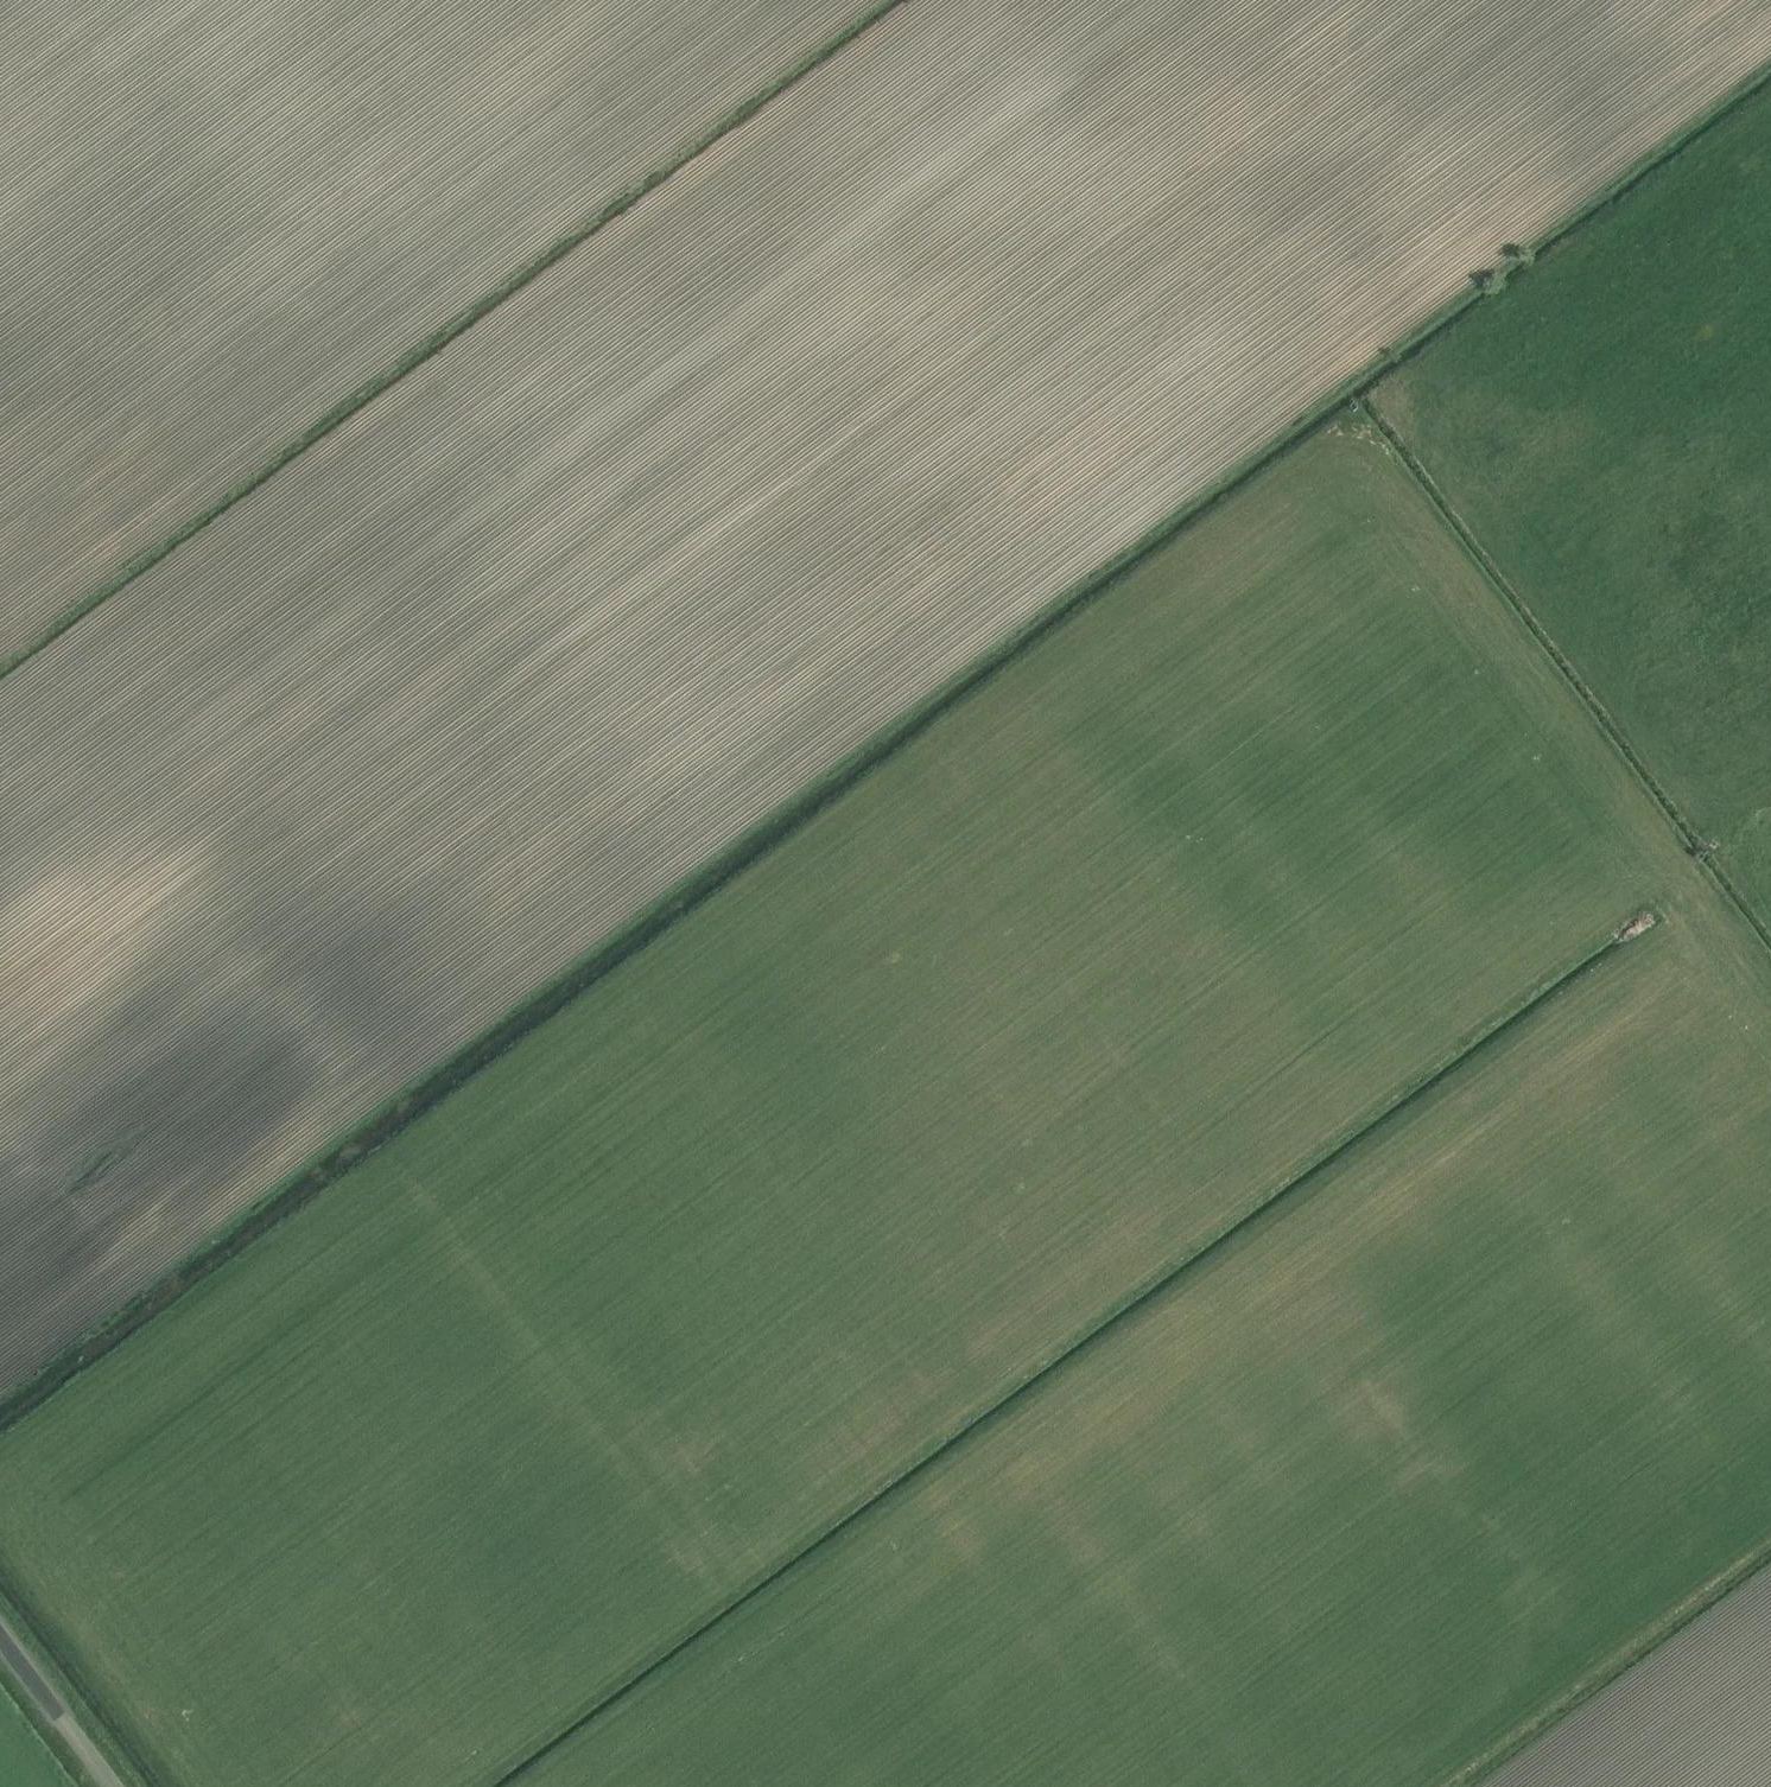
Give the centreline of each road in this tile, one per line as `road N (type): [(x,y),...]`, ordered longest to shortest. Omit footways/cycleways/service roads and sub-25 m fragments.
road 1 (unclassified): [(110,1786),(0,1639)]

